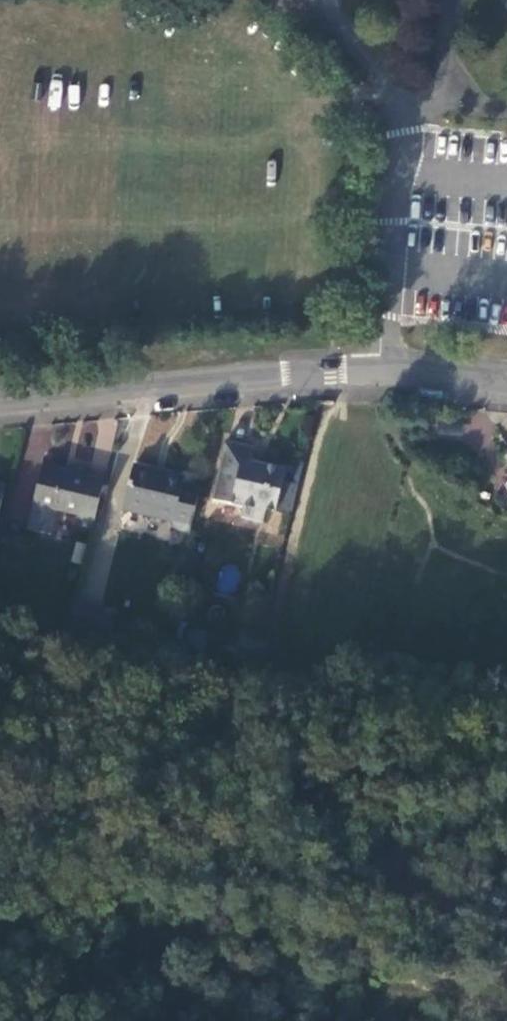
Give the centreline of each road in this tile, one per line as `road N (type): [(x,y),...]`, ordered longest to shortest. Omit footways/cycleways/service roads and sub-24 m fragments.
road 1 (unclassified): [(0,404),(333,371),(506,377)]

